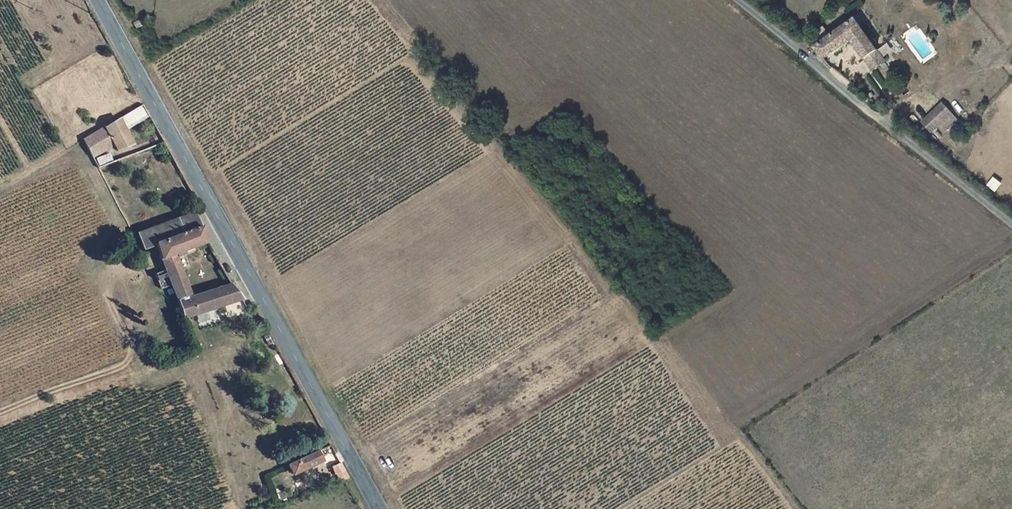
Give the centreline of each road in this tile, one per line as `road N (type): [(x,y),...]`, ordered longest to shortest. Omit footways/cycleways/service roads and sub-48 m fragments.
road 1 (tertiary): [(98,0),(378,508)]
road 2 (unclassified): [(1011,230),(736,0)]

